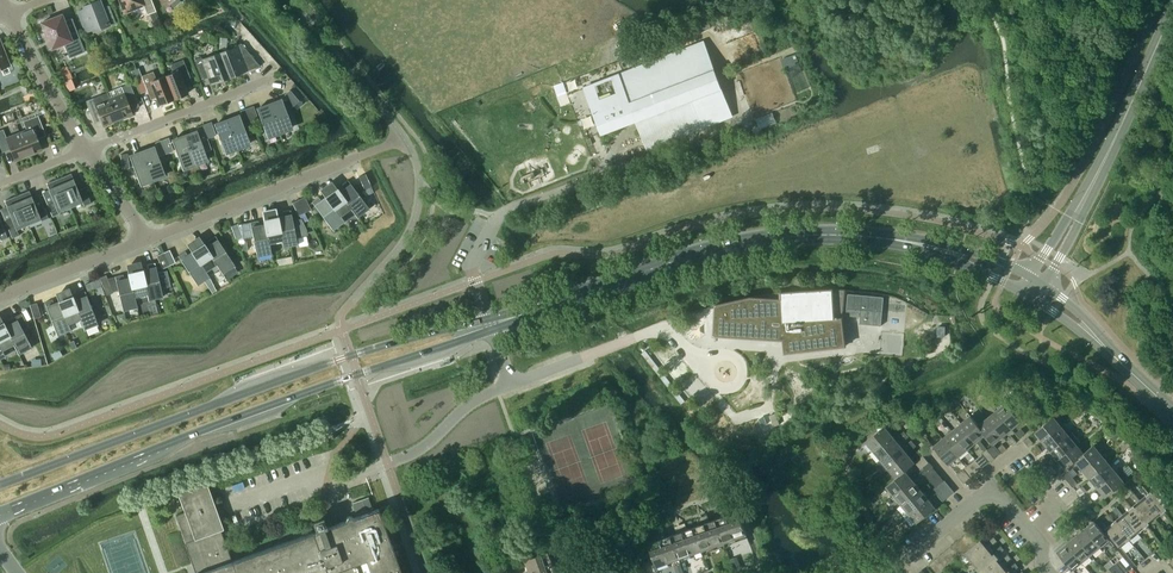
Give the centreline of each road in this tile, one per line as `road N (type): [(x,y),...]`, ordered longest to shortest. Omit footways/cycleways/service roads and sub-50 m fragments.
road 1 (secondary): [(0,511),(491,324)]
road 2 (secondary): [(491,324),(351,356),(0,484)]
road 3 (secondary): [(491,324),(759,239),(850,234),(937,248)]
road 4 (residential): [(1049,572),(1041,550),(992,491),(884,572)]
road 5 (residential): [(147,239),(360,156)]
road 6 (tertiary): [(1086,196),(1172,10)]
road 7 (residential): [(86,150),(276,76)]
road 8 (residential): [(0,296),(147,239)]
road 9 (residential): [(86,150),(8,14)]

